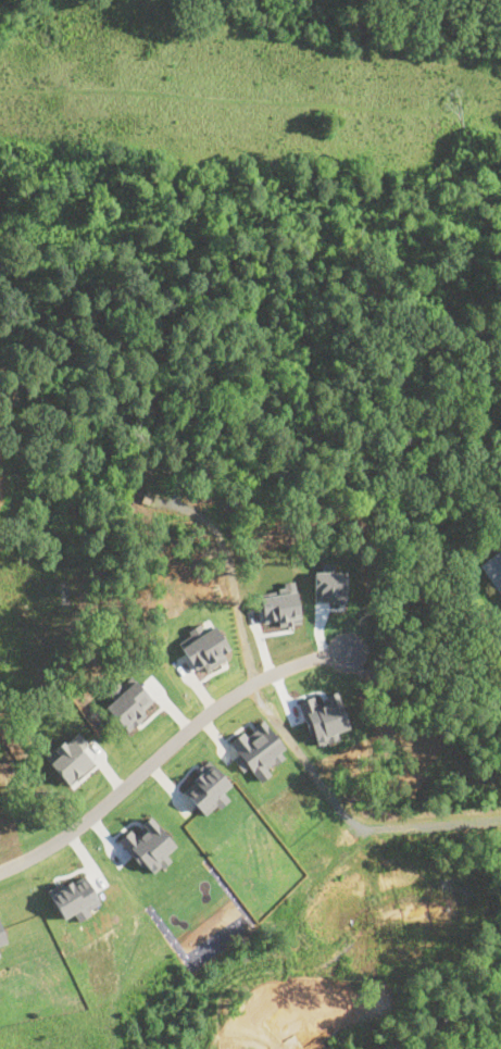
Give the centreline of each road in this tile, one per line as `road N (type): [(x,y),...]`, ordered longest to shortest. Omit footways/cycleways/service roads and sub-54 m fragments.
road 1 (residential): [(0,874),(41,854),(208,711),(275,672),(334,651)]

